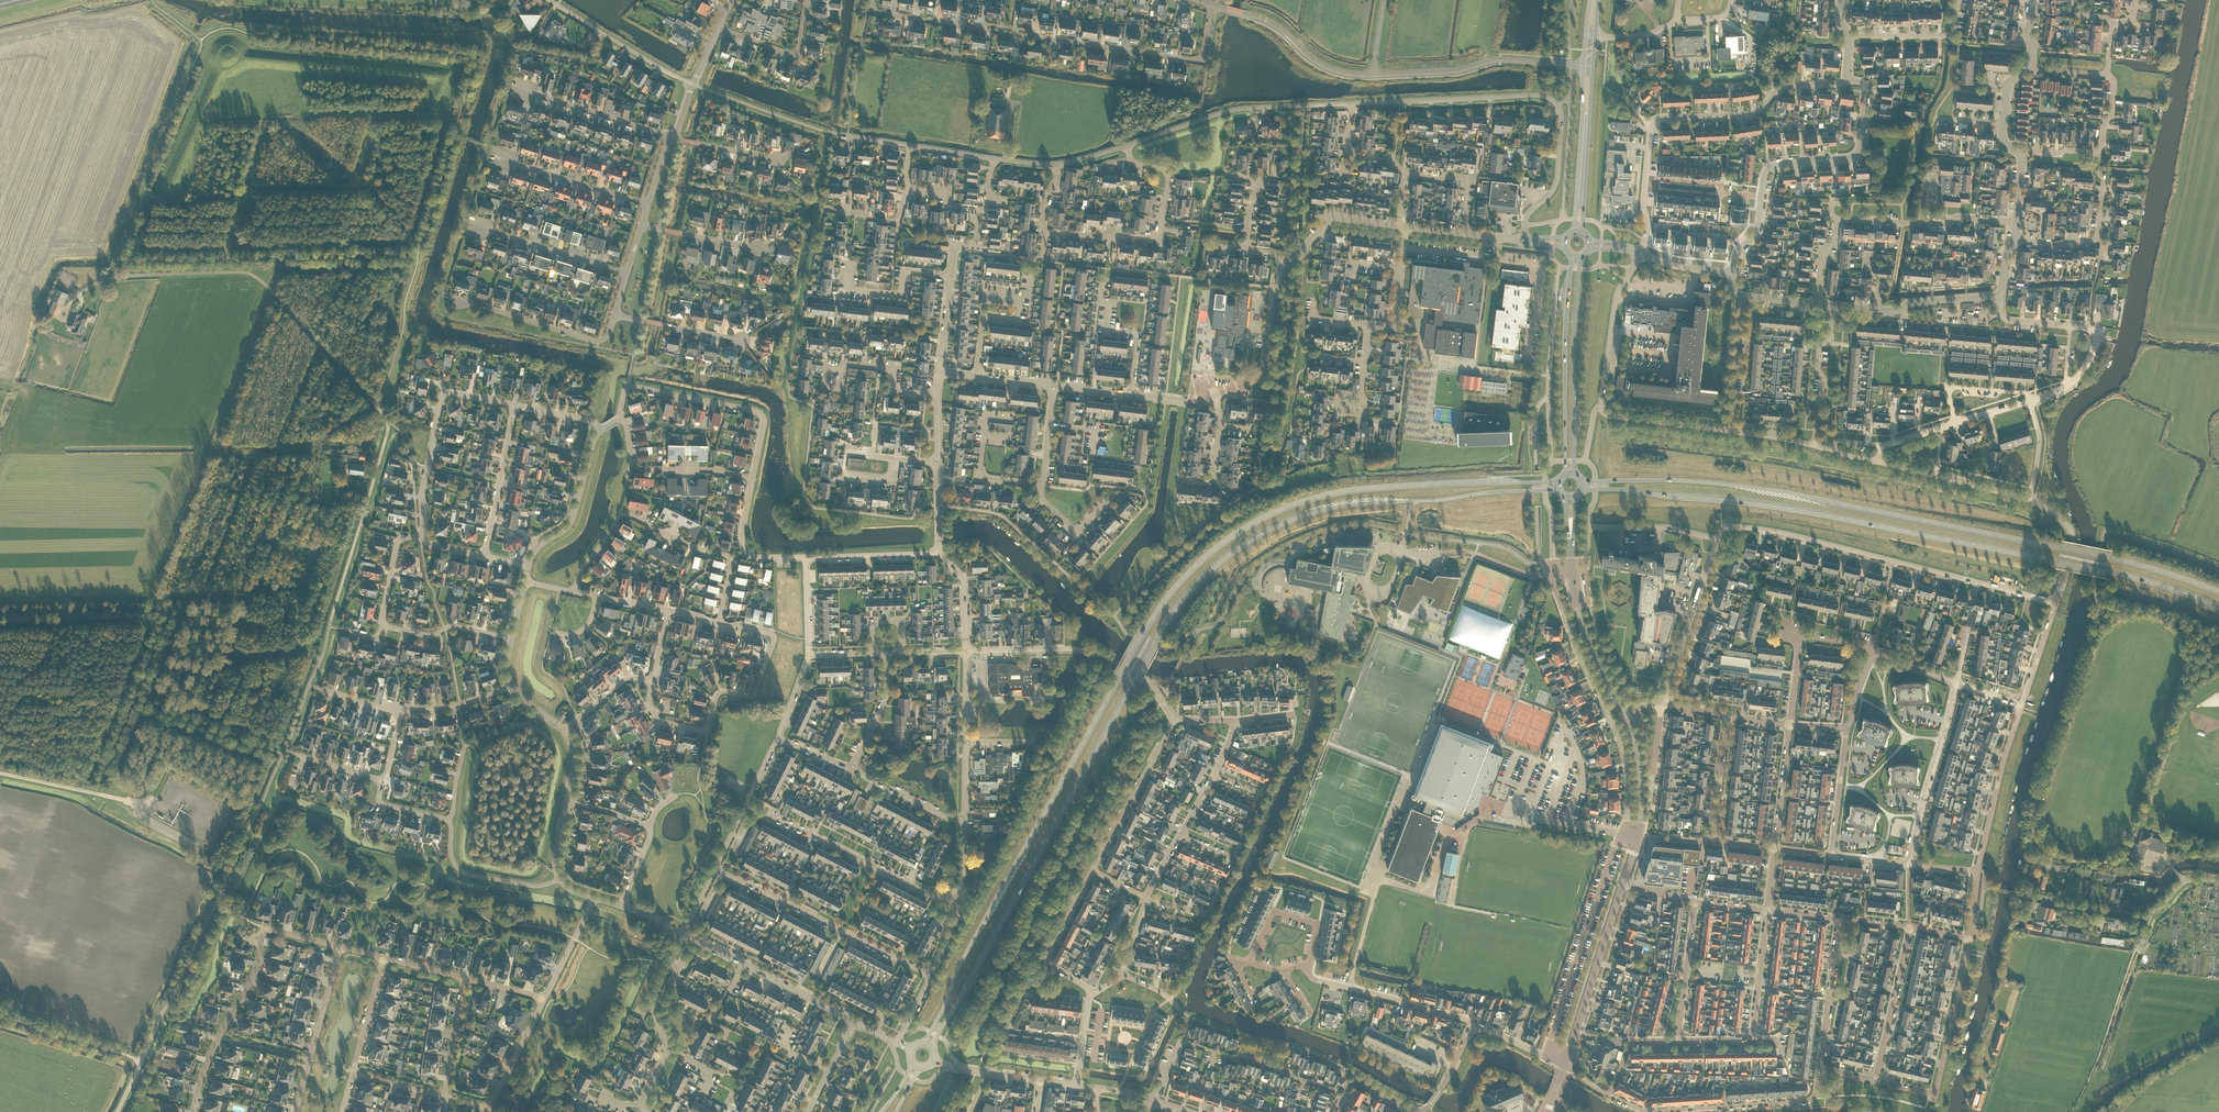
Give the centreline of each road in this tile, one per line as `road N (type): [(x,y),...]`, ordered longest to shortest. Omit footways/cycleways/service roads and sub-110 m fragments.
road 1 (primary): [(1557,481),(1329,494),(1257,522),(1207,558),(1145,632),(961,961),(924,1043)]
road 2 (primary): [(932,1047),(1156,638),(1205,575),(1254,538),(1324,510),(1557,492)]
road 3 (unclassified): [(388,425),(323,657),(118,1111)]
road 4 (secondary): [(2218,592),(2131,563),(1790,493),(1582,480)]
road 5 (secondary): [(1583,491),(1790,508),(2108,571),(2218,608)]
road 6 (residential): [(874,0),(880,14),(1193,61),(1203,56),(1212,5)]
road 7 (unclassified): [(1584,66),(1506,61),(1446,73),(1345,73),(1313,59),(1272,23),(1212,5)]
road 8 (unclassified): [(2056,603),(1777,531),(1723,526),(1718,539)]
road 9 (unclassified): [(1523,240),(1529,213),(1557,178),(1561,112),(1554,101),(1353,103)]
road 10 (residential): [(1626,837),(1624,754),(1576,645),(1554,568),(1571,565)]
road 11 (unclassified): [(1731,431),(1610,416),(1600,408),(1618,290),(1640,253)]
road 12 (residential): [(719,624),(773,637),(753,697),(721,693),(708,730),(699,730),(655,718),(647,704),(653,683)]
road 13 (residential): [(575,592),(583,567),(619,517),(630,515),(728,557),(719,624)]
road 14 (residential): [(1646,178),(1657,119),(1752,114),(1782,87),(1850,79)]
road 15 (residential): [(1608,1094),(1650,1111),(1806,1101),(1816,1096),(1820,1069)]
road 16 (residential): [(1150,1101),(1182,1042),(1295,1073),(1344,1096)]
road 17 (residential): [(1175,721),(1150,681),(1098,655),(966,651)]
road 18 (residential): [(930,973),(717,870)]
road 19 (unclassified): [(1353,103),(1233,110),(1127,145)]
road 20 (unclassified): [(753,478),(765,425),(759,412),(631,386),(619,416)]
road 21 (residential): [(955,897),(925,892),(746,808)]
road 22 (primary): [(1571,256),(1564,474)]
road 23 (residential): [(424,536),(423,487),(442,397),(455,392),(516,405)]
road 24 (primary): [(1575,474),(1580,257)]
road 25 (residential): [(1364,416),(1400,424),(1407,359),(1521,372)]
road 26 (residential): [(1876,1081),(1929,1093),(1937,1087),(1971,940)]
road 27 (residential): [(1045,233),(1156,236),(1167,175),(1131,160)]
road 28 (residential): [(194,1111),(208,1062),(255,980),(264,927)]
road 29 (residential): [(1626,837),(1489,805),(1478,822),(1447,835)]
road 30 (tertiary): [(1565,1066),(1623,884)]
road 31 (unclassified): [(855,1021),(686,933)]
road 32 (residential): [(1910,865),(1957,683)]
road 33 (residential): [(1473,1023),(1314,979),(1303,965)]
road 34 (residential): [(457,300),(598,341),(615,315)]
road 35 (residential): [(2022,893),(2145,914),(2186,881)]
road 36 (residential): [(2017,223),(1840,221)]
road 37 (unclassified): [(388,425),(274,293)]
road 38 (unclassified): [(1662,703),(1718,539)]
road 39 (unclassified): [(1978,870),(2022,704)]
road 40 (residential): [(1092,870),(1175,721)]
road 41 (residential): [(670,136),(514,88),(512,95)]
road 42 (residential): [(753,478),(639,468),(619,416)]
road 43 (residential): [(341,948),(296,1111)]
road 44 (unclassified): [(1287,266),(1276,279),(1265,374),(1215,397)]
road 45 (primary): [(1584,66),(1572,232)]
road 46 (unclassified): [(693,84),(550,0)]
road 47 (primary): [(1583,232),(1594,67)]
road 48 (residential): [(649,204),(494,157)]
road 49 (residential): [(627,273),(474,226)]
road 50 (tertiary): [(1623,715),(1583,627),(1571,565)]
road 51 (residential): [(1092,993),(1045,961),(1092,870)]
road 52 (residential): [(1876,1081),(1910,927)]
road 53 (residential): [(2020,155),(2101,149),(2112,118),(2107,75)]
road 54 (unclassified): [(529,565),(571,524),(601,430)]
road 55 (residential): [(559,881),(532,887),(464,874),(451,859),(449,820)]
road 56 (residential): [(484,556),(516,405)]
road 57 (unclassified): [(1762,196),(1772,166),(1855,157),(1864,120)]
road 58 (residential): [(1820,1069),(1838,920)]
road 59 (residential): [(977,377),(984,318),(1019,320),(1032,269)]
road 60 (residential): [(1132,395),(1139,335),(1107,332),(1104,278)]
road 61 (residential): [(1814,446),(1824,381),(1819,349),(1830,337),(1832,306)]
road 62 (residential): [(1303,965),(1317,927),(1279,912),(1248,963)]
road 63 (residential): [(1679,1041),(1695,902)]
road 64 (residential): [(807,0),(795,54),(718,27)]
road 65 (unclassified): [(805,557),(743,551),(753,478)]
road 66 (unclassified): [(940,553),(805,557)]
road 67 (residential): [(951,274),(913,271),(894,293),(850,287),(850,264)]
road 68 (unclassified): [(1731,431),(1741,297)]
road 69 (residential): [(513,639),(458,627),(431,636),(385,625)]
road 70 (unclassified): [(1399,226),(1334,220),(1287,266)]
road 71 (residential): [(742,341),(615,315)]
road 72 (residential): [(1718,539),(1665,527),(1590,528)]
road 73 (residential): [(1833,856),(1848,728)]
road 74 (unclassified): [(2056,603),(2073,534),(2028,498)]
road 75 (residential): [(1752,1038),(1767,911)]
road 76 (tertiary): [(1639,839),(1642,790),(1623,715)]
road 77 (residential): [(668,1049),(653,996),(686,933)]
road 78 (residential): [(1775,849),(1789,724)]
road 79 (unclassified): [(2003,296),(1878,310)]
road 80 (residential): [(851,769),(890,694),(889,653)]
road 81 (residential): [(1370,325),(1393,328),(1406,227)]
road 82 (residential): [(1714,841),(1728,718)]
road 83 (residential): [(544,999),(490,1110)]
road 84 (residential): [(464,979),(444,1099)]
road 85 (residential): [(1956,423),(1951,387),(2035,400)]
road 86 (residential): [(962,818),(851,769)]
road 87 (residential): [(760,249),(643,225)]

